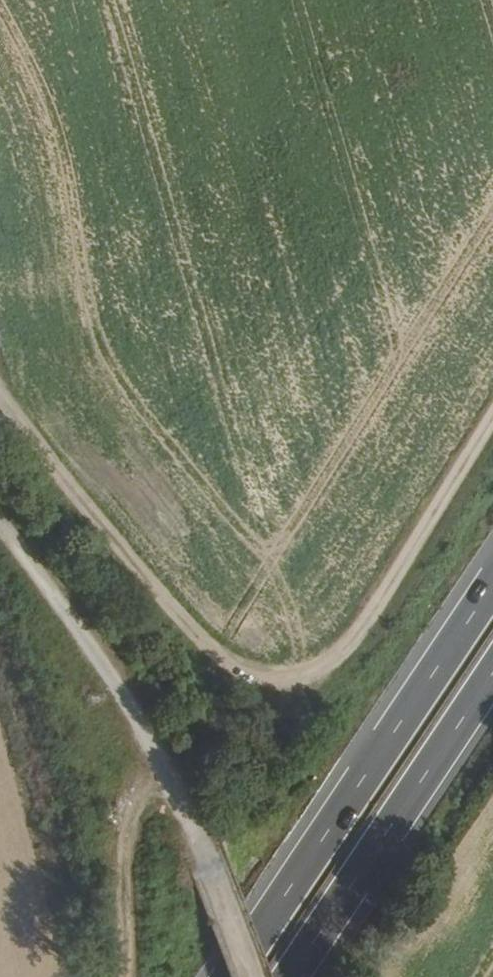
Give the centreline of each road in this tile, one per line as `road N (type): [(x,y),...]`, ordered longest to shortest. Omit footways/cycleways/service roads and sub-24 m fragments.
road 1 (track): [(492,392),(348,619),(312,663),(273,679),(230,671),(195,645),(0,410)]
road 2 (track): [(0,532),(137,734),(193,847),(242,976)]
road 3 (trunk): [(492,590),(233,976)]
road 4 (trunk): [(294,976),(492,679)]
road 5 (track): [(122,976),(137,734)]

